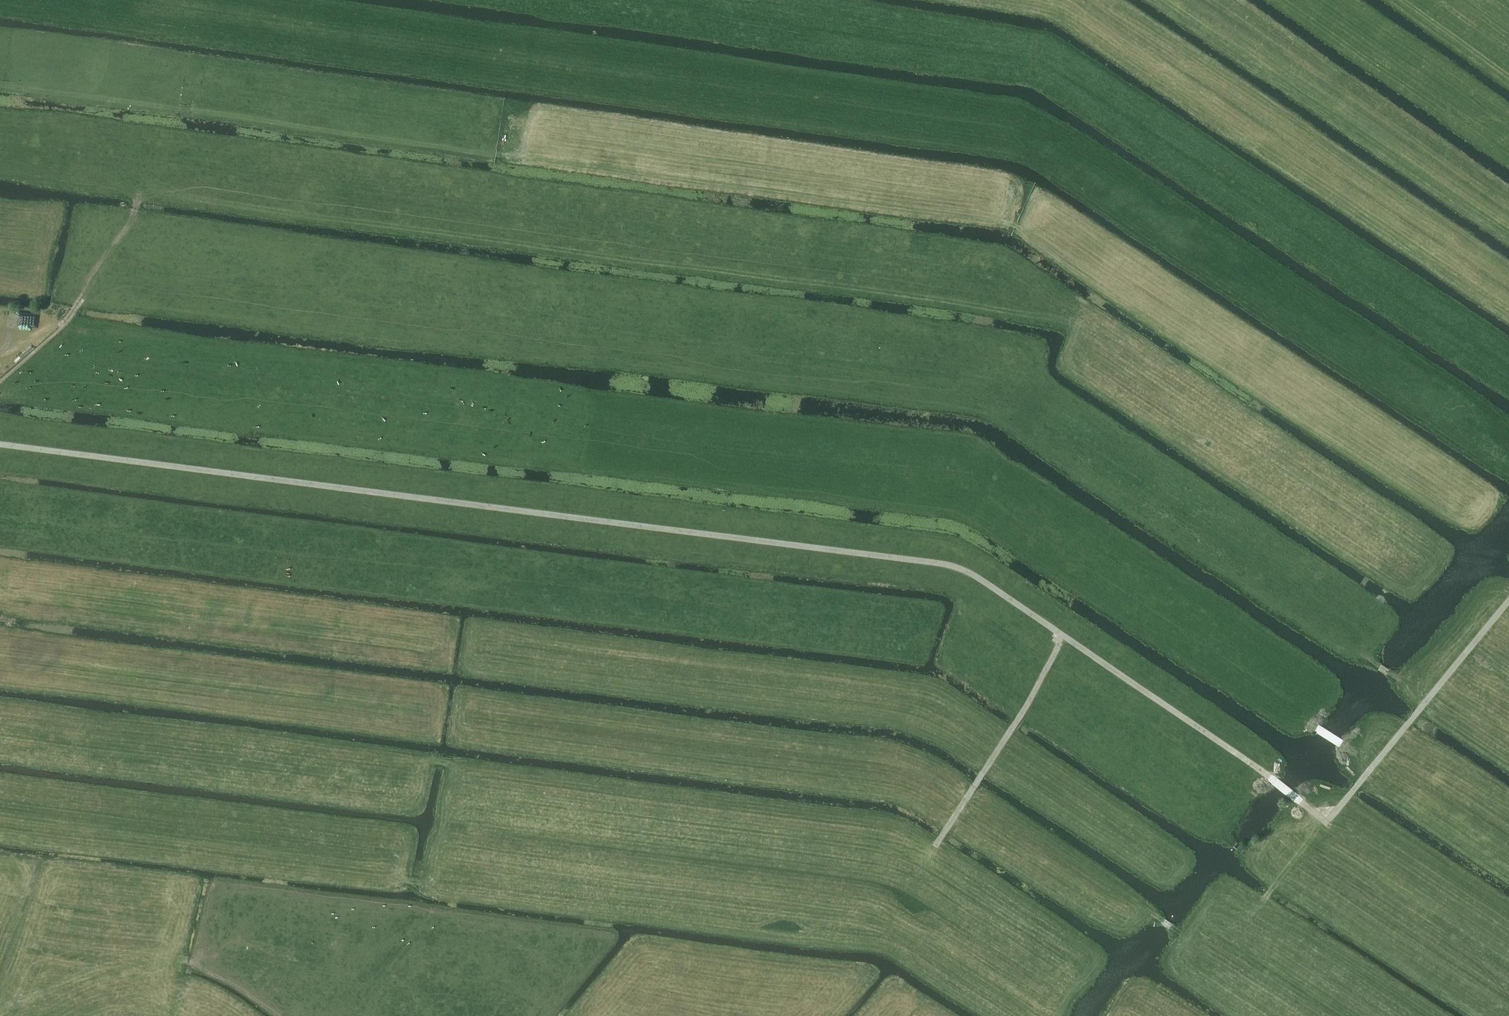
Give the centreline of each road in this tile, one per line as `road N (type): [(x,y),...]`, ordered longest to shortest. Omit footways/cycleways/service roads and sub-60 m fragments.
road 1 (track): [(1062,636),(951,566),(0,445)]
road 2 (track): [(1508,601),(1326,822),(1062,636),(936,846)]

